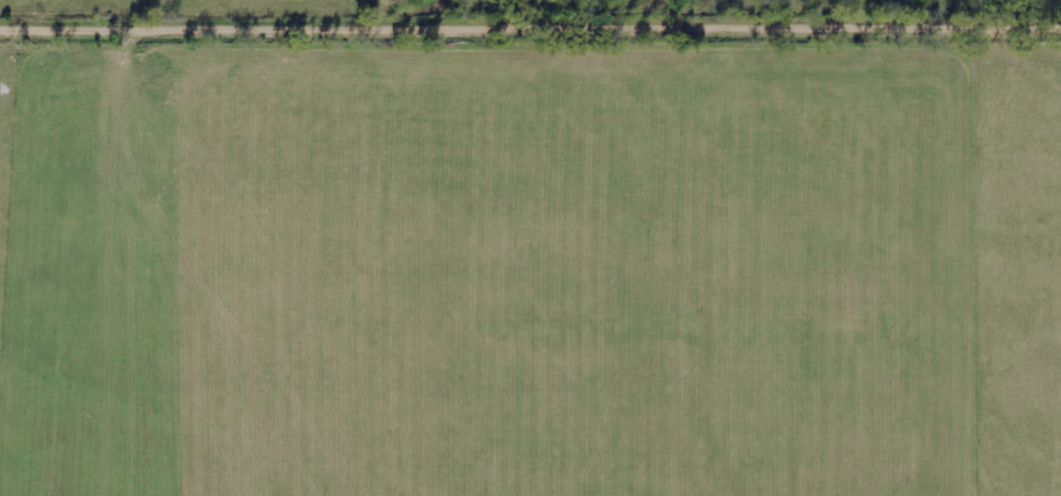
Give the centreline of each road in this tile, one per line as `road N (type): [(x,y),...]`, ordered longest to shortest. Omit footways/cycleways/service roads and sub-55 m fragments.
road 1 (residential): [(0,34),(1060,33)]

